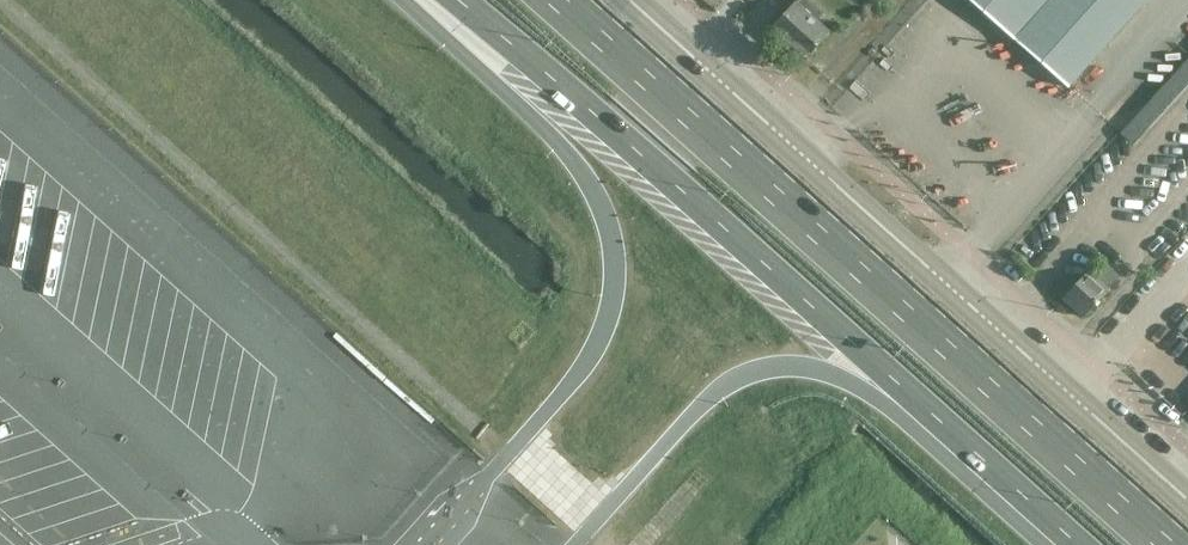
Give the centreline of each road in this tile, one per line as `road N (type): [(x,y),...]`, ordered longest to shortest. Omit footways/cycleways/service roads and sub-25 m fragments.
road 1 (trunk): [(1164,544),(554,0)]
road 2 (tertiary): [(1187,499),(631,0)]
road 3 (trunk): [(456,0),(935,416)]
road 4 (trunk): [(403,0),(571,157),(610,230),(614,295),(600,339),(519,443)]
road 5 (trunk): [(600,517),(697,409),(749,373),(821,369),(935,416)]
road 6 (trunk): [(935,416),(1078,544)]
road 7 (unclassified): [(519,443),(437,544)]

